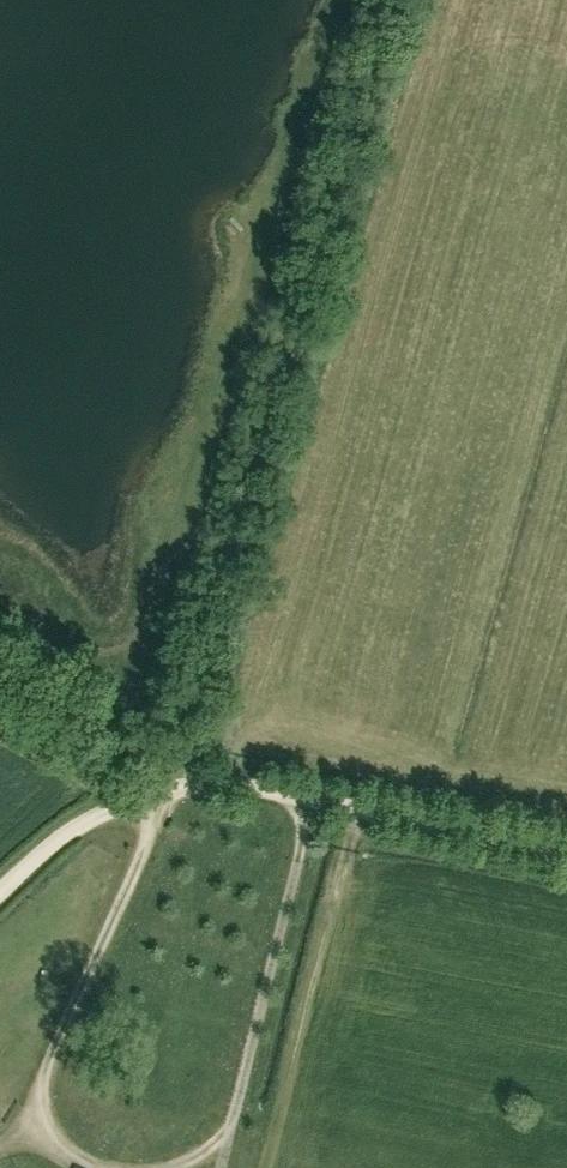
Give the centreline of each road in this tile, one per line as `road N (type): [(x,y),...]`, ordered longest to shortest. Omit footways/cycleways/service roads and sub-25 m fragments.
road 1 (track): [(566,854),(274,793),(190,786),(79,823),(0,890)]

